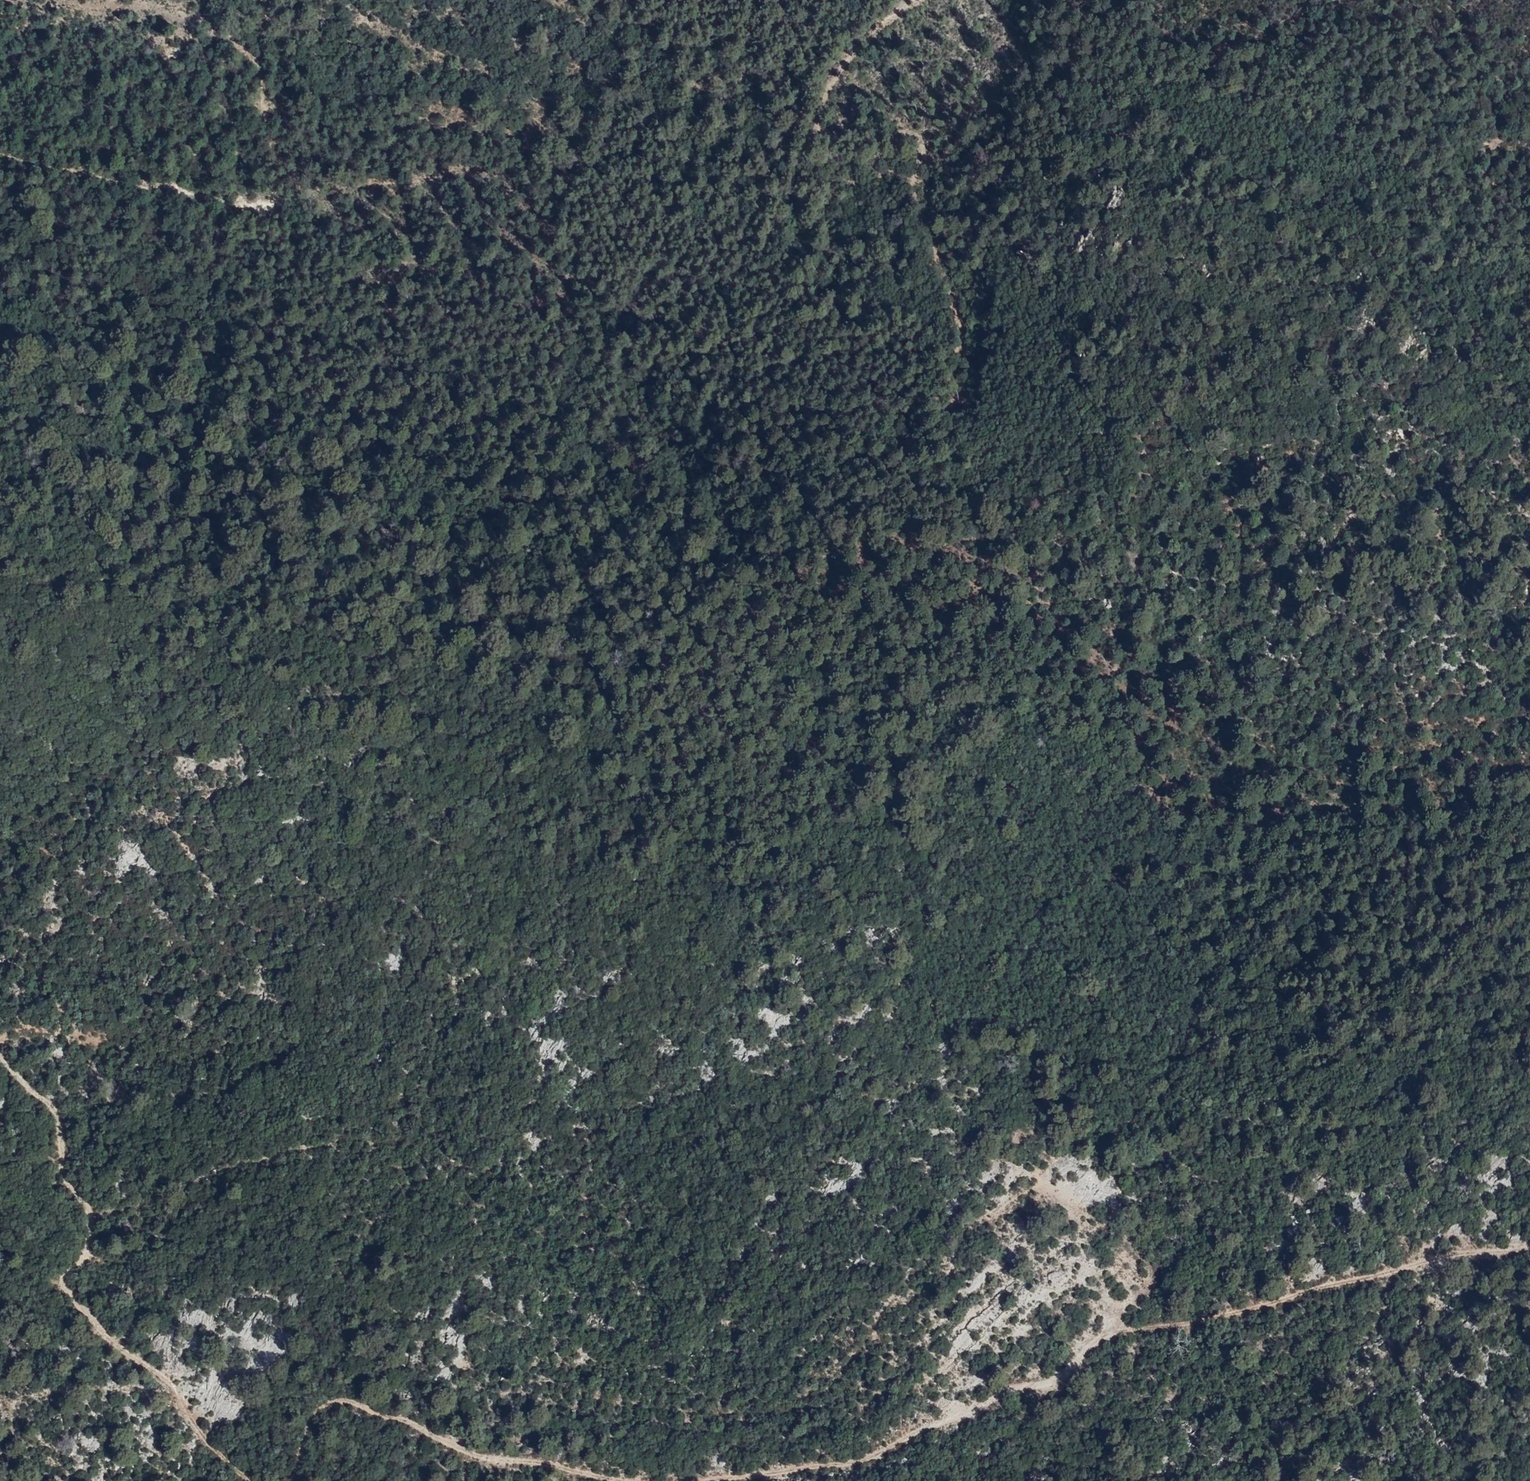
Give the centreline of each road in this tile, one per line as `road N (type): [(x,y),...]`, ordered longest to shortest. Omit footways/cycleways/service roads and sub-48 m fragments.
road 1 (track): [(282,1480),(333,1401),(361,1403),(472,1453),(619,1478),(847,1462),(1001,1395),(1054,1387),(1076,1367),(1087,1339),(1529,1248)]
road 2 (track): [(0,1056),(53,1104),(69,1150),(66,1183),(93,1218),(86,1248),(63,1272),(63,1285),(171,1386),(220,1455),(257,1480)]

